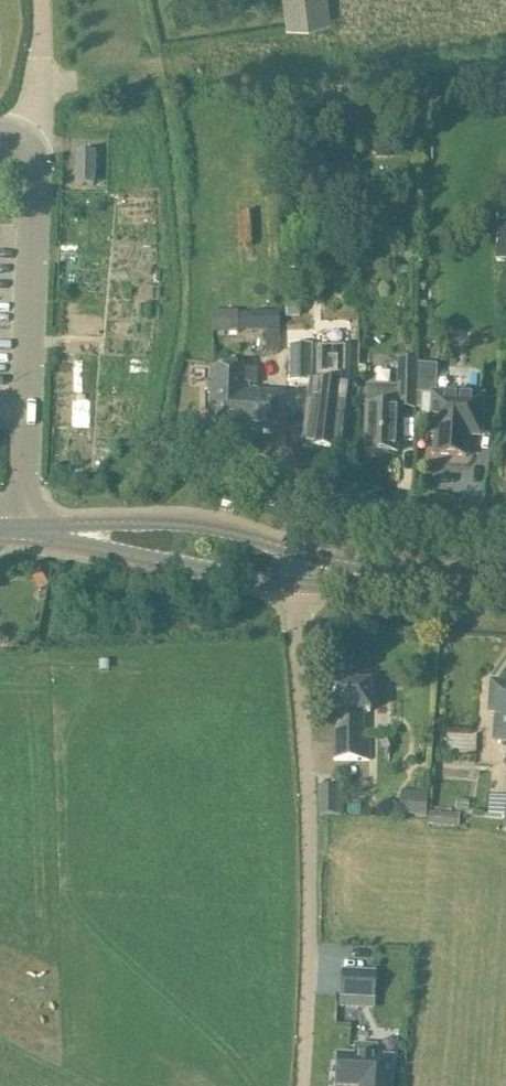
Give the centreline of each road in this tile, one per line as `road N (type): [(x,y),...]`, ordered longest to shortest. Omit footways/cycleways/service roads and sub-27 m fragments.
road 1 (residential): [(302,1085),(309,819),(294,631),(300,584)]
road 2 (unclassified): [(22,531),(36,142)]
road 3 (secondary): [(303,558),(231,529),(176,521),(22,531)]
road 4 (secondary): [(22,531),(300,584)]
road 5 (unclassified): [(36,142),(39,0)]

